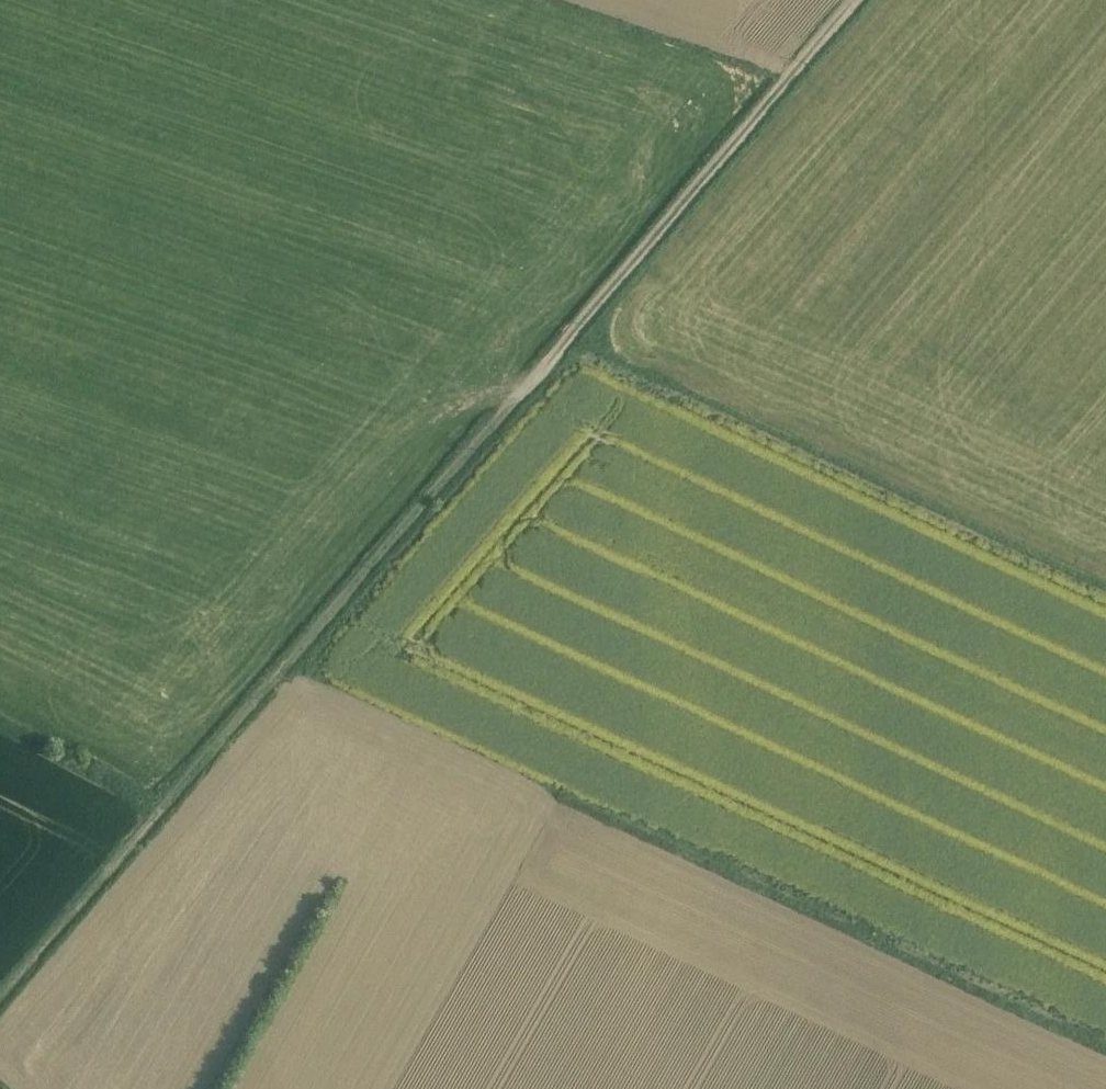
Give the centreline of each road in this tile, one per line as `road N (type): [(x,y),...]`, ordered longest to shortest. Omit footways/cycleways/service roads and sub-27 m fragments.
road 1 (track): [(855,0),(0,995)]

